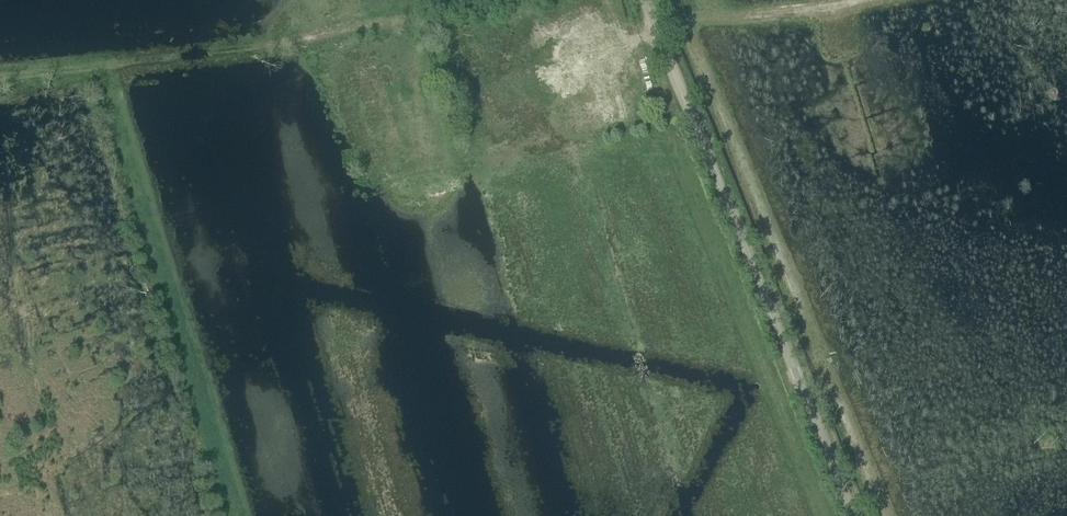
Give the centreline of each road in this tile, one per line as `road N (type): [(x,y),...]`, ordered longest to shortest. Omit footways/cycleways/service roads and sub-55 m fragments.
road 1 (unclassified): [(855,515),(650,0)]
road 2 (track): [(0,78),(388,26)]

